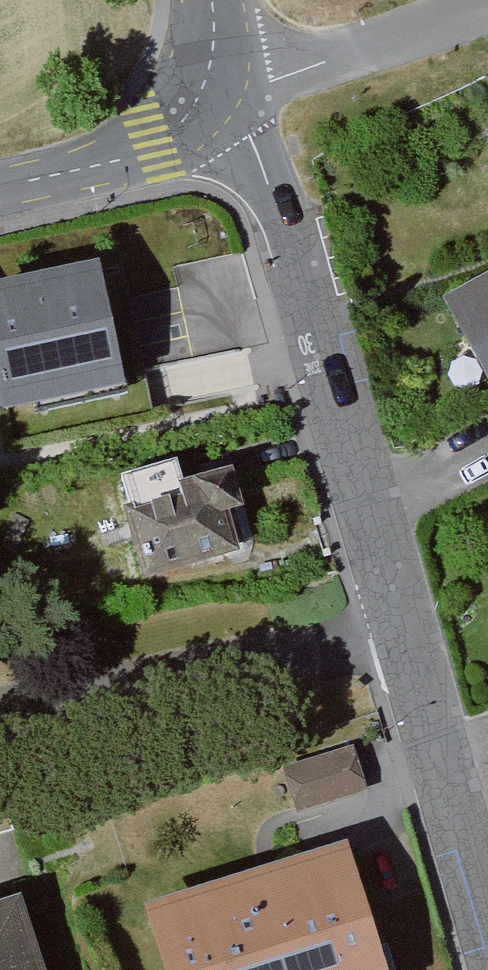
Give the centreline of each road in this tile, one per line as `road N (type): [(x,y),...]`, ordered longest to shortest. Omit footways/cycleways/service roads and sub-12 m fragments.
road 1 (residential): [(216,45),(405,632)]
road 2 (residential): [(405,632),(0,708)]
road 3 (residential): [(405,632),(487,918)]
road 4 (residential): [(216,45),(268,78),(487,0)]
road 5 (residential): [(216,45),(156,149),(0,192)]

